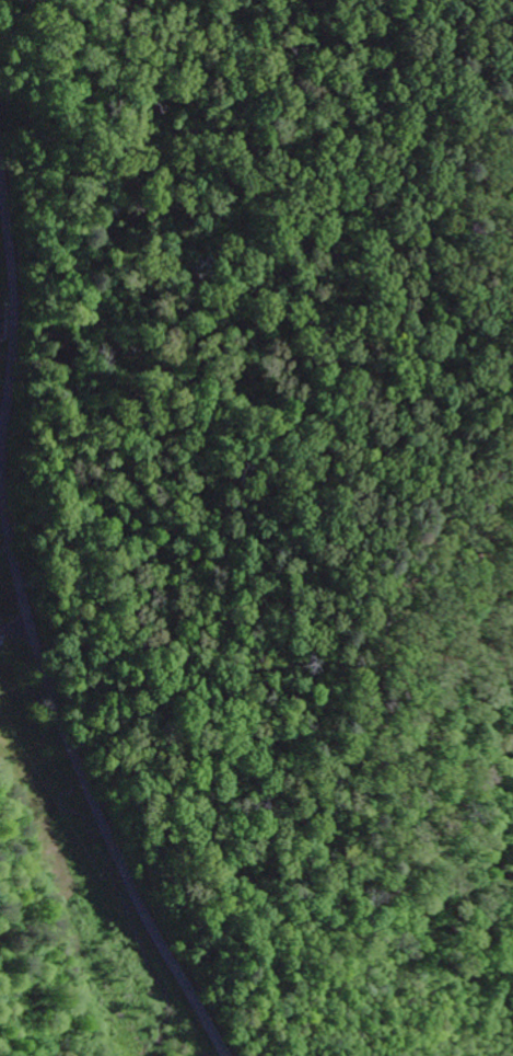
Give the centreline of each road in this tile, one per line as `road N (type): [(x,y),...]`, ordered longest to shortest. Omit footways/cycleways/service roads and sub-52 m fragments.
road 1 (residential): [(225,1055),(109,838),(22,587),(1,451),(21,308),(0,147)]

